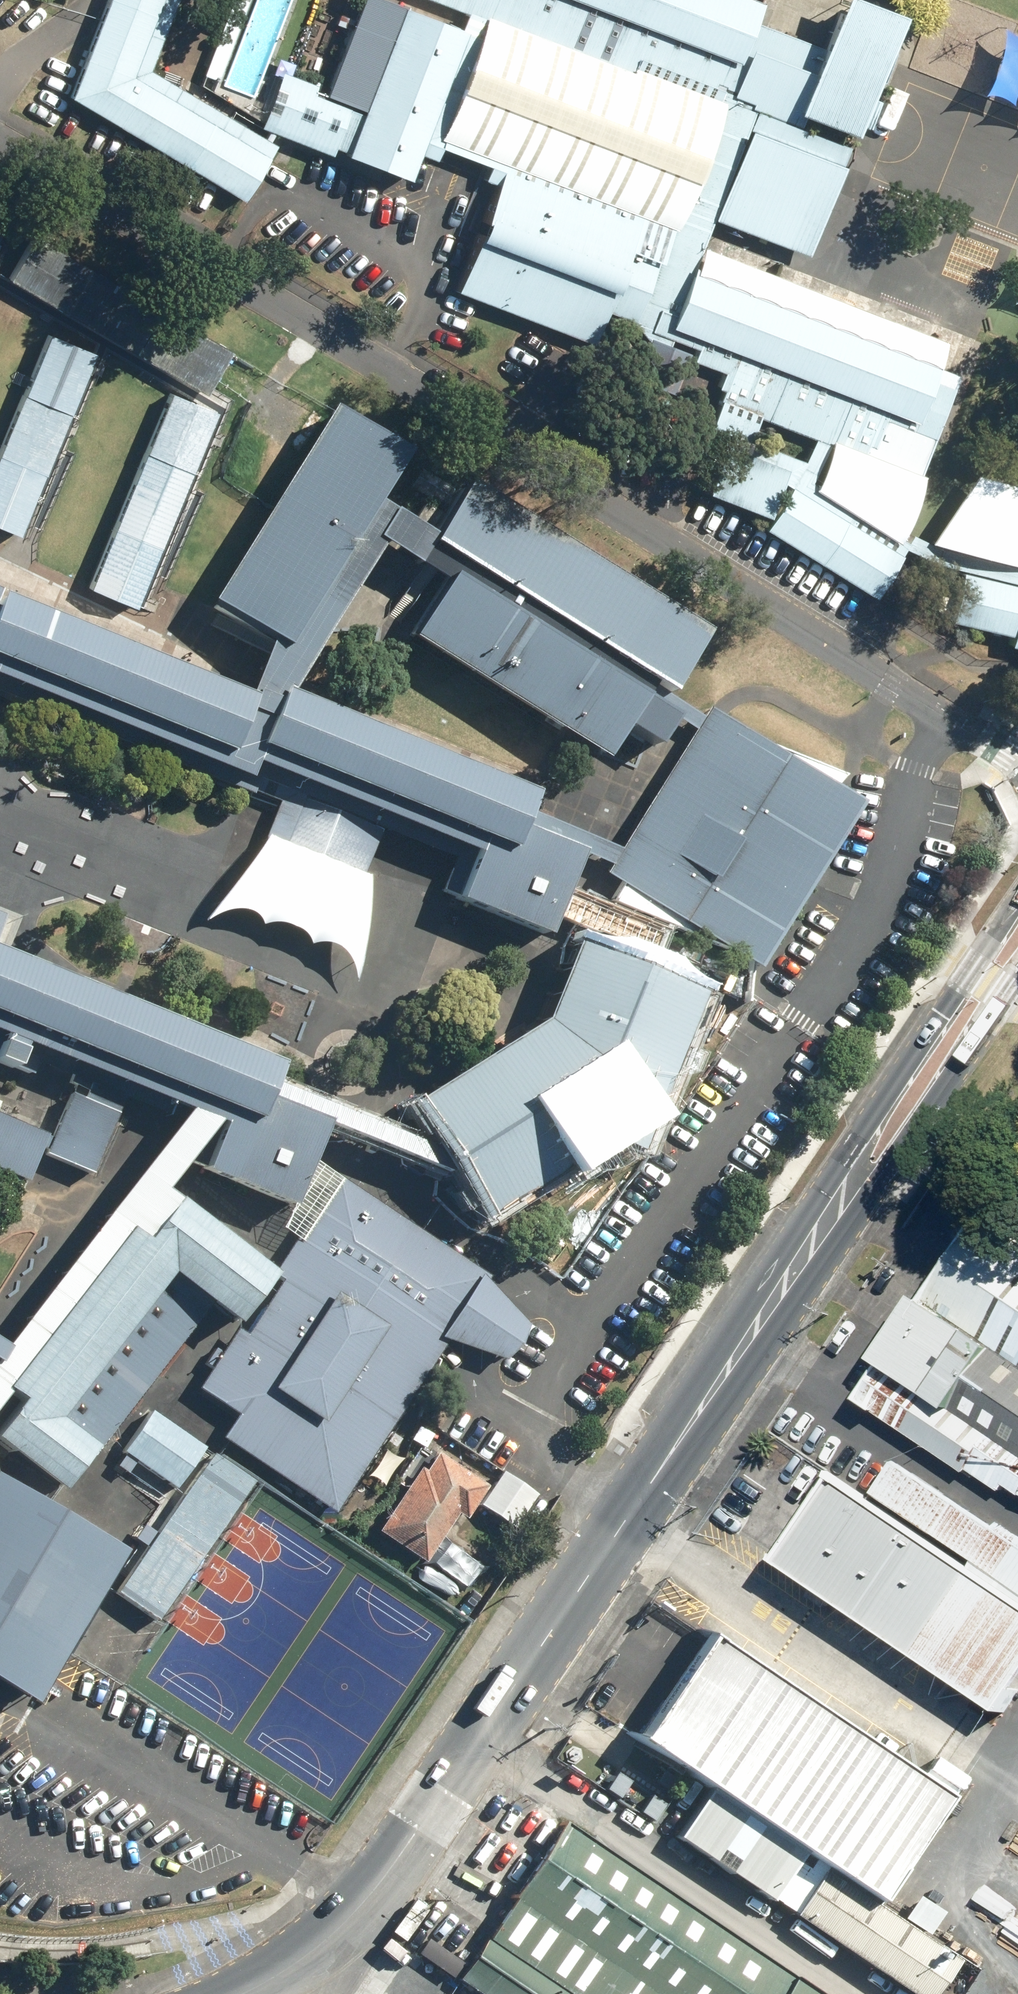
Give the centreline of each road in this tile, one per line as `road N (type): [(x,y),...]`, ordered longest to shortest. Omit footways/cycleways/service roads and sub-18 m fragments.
road 1 (secondary): [(243,1993),(325,1941),(410,1849),(827,1219)]
road 2 (secondary): [(827,1219),(833,1174),(1017,897)]
road 3 (secondary): [(1017,982),(868,1200),(827,1219)]

